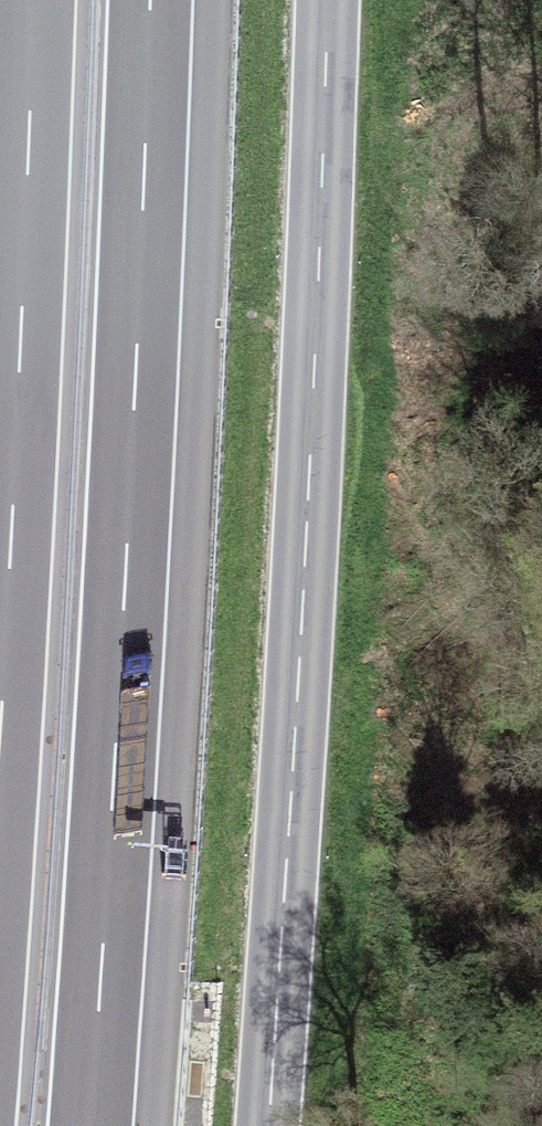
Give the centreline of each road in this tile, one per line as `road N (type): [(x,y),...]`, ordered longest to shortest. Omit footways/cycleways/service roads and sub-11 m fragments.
road 1 (secondary): [(267,1125),(297,697),(328,0)]
road 2 (motorway): [(91,1125),(150,0)]
road 3 (motorway): [(34,0),(0,731)]

